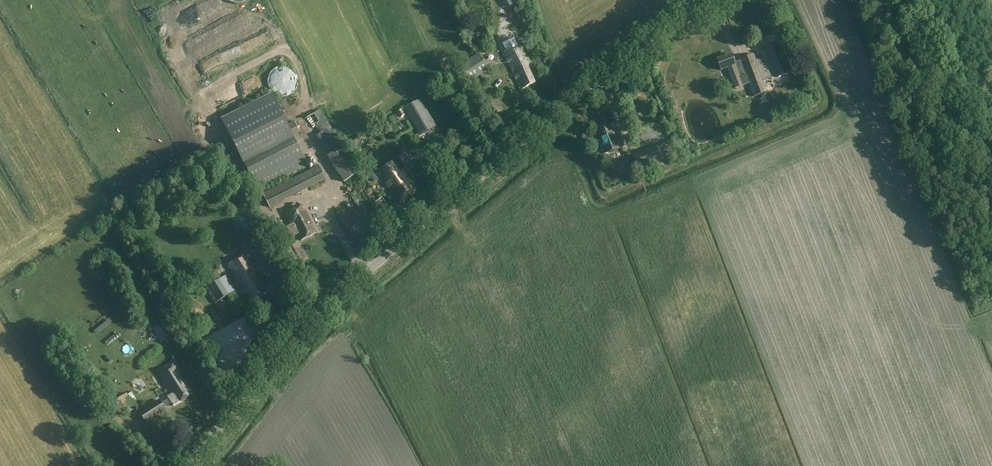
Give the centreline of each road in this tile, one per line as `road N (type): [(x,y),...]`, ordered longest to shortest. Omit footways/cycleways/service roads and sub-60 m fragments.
road 1 (unclassified): [(191,465),(281,349),(337,293),(718,0)]

